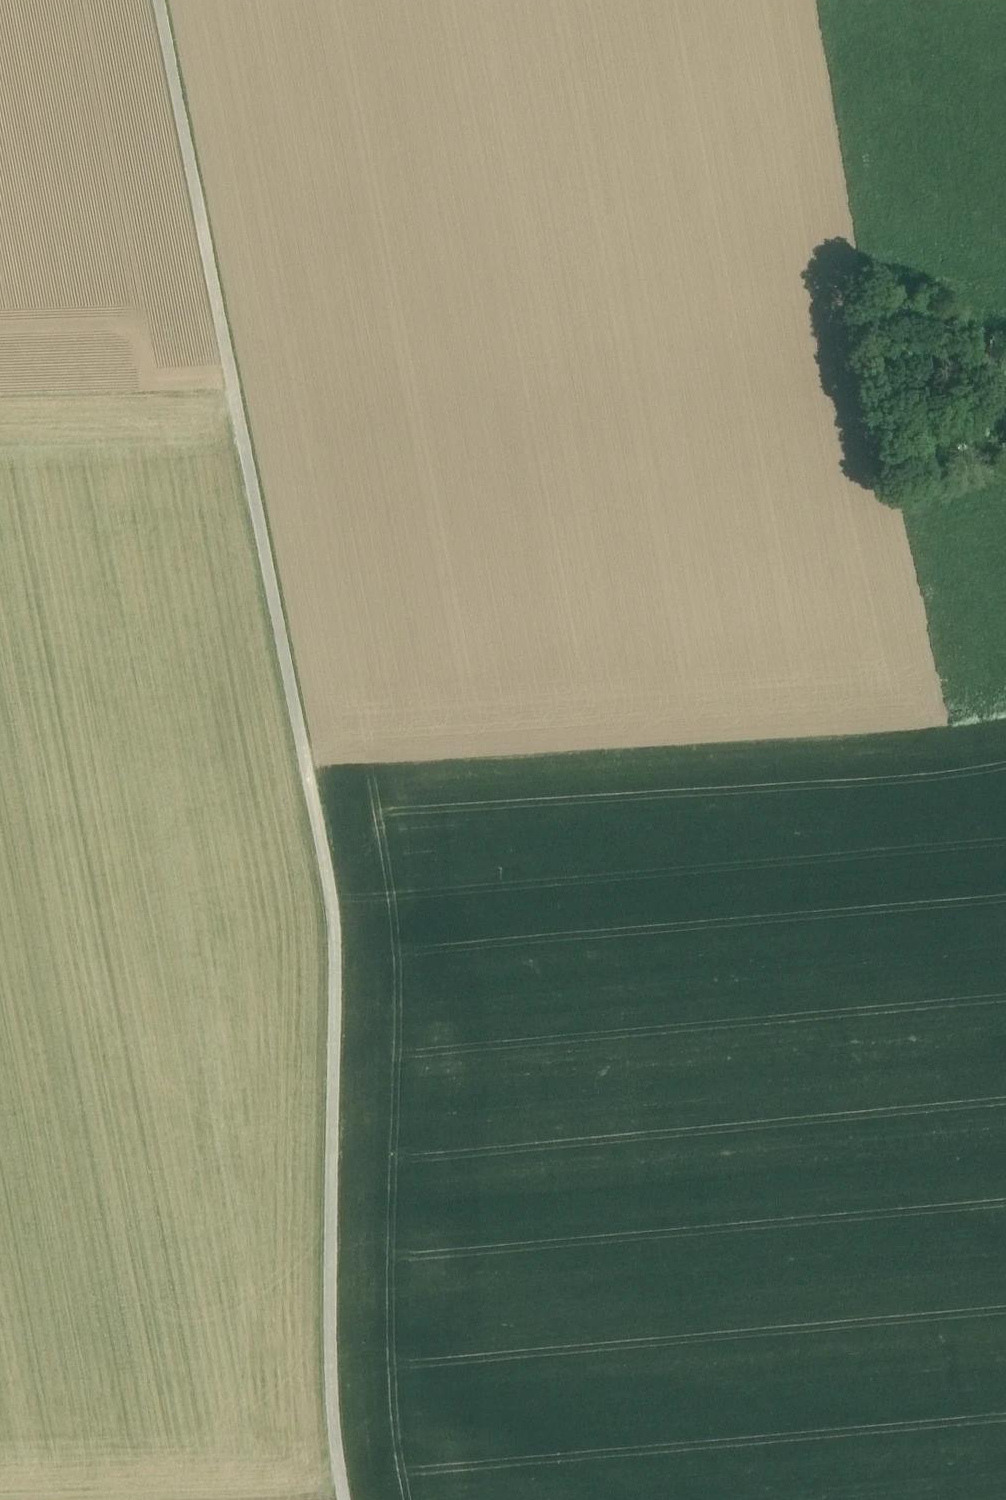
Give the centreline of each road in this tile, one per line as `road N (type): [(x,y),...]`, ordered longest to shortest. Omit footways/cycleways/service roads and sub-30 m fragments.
road 1 (track): [(344,1499),(332,1413),(334,911),(159,0)]

